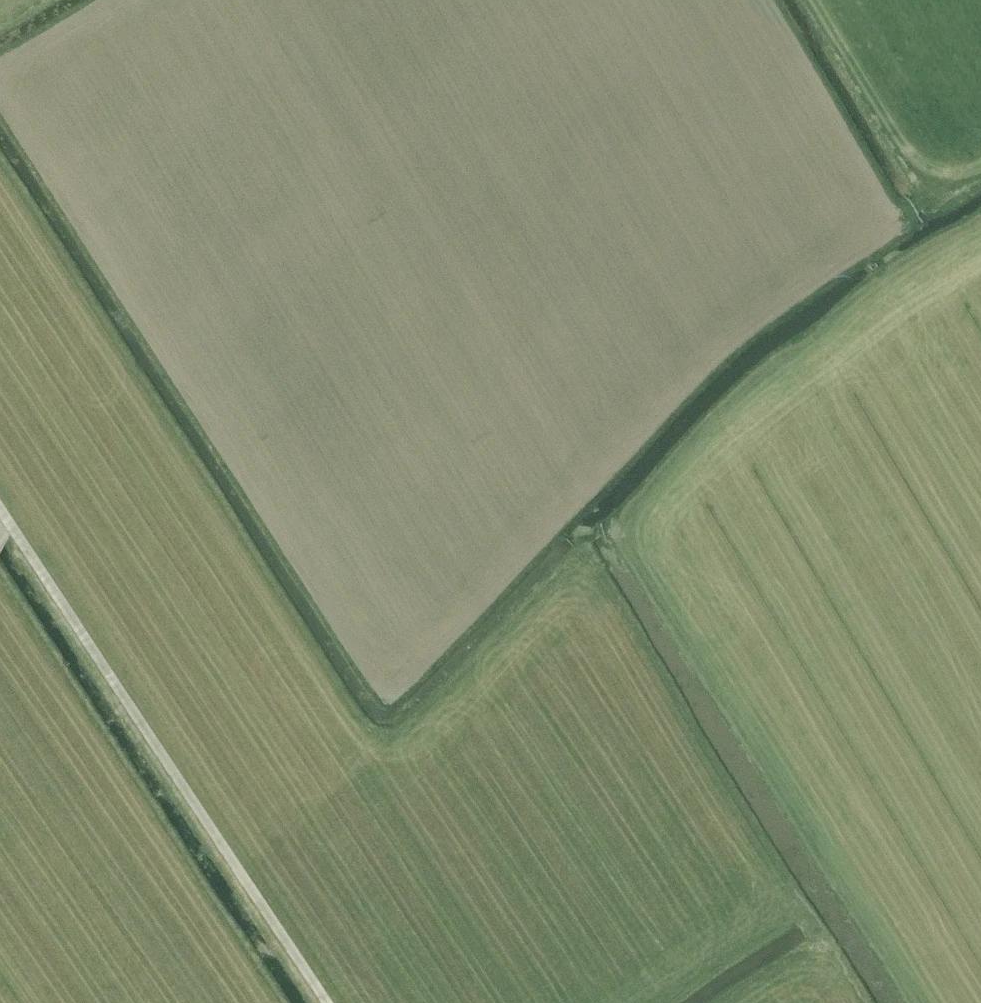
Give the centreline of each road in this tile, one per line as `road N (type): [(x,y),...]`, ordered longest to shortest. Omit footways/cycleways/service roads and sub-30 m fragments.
road 1 (track): [(0,510),(327,1002)]
road 2 (track): [(817,0),(902,146),(925,169),(951,177),(980,165)]

